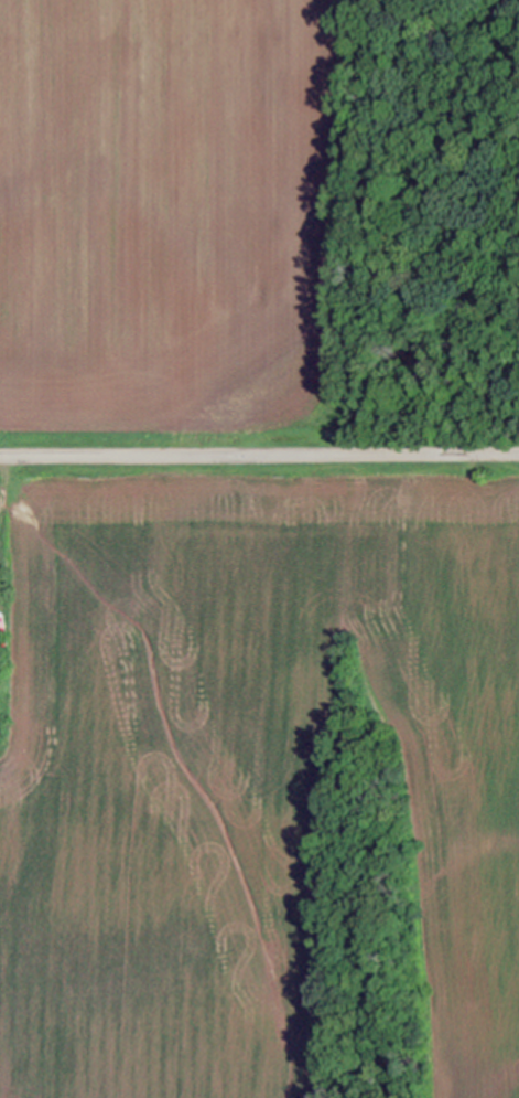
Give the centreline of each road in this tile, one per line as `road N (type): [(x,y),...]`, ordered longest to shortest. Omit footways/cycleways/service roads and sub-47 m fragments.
road 1 (residential): [(518,457),(0,460)]

